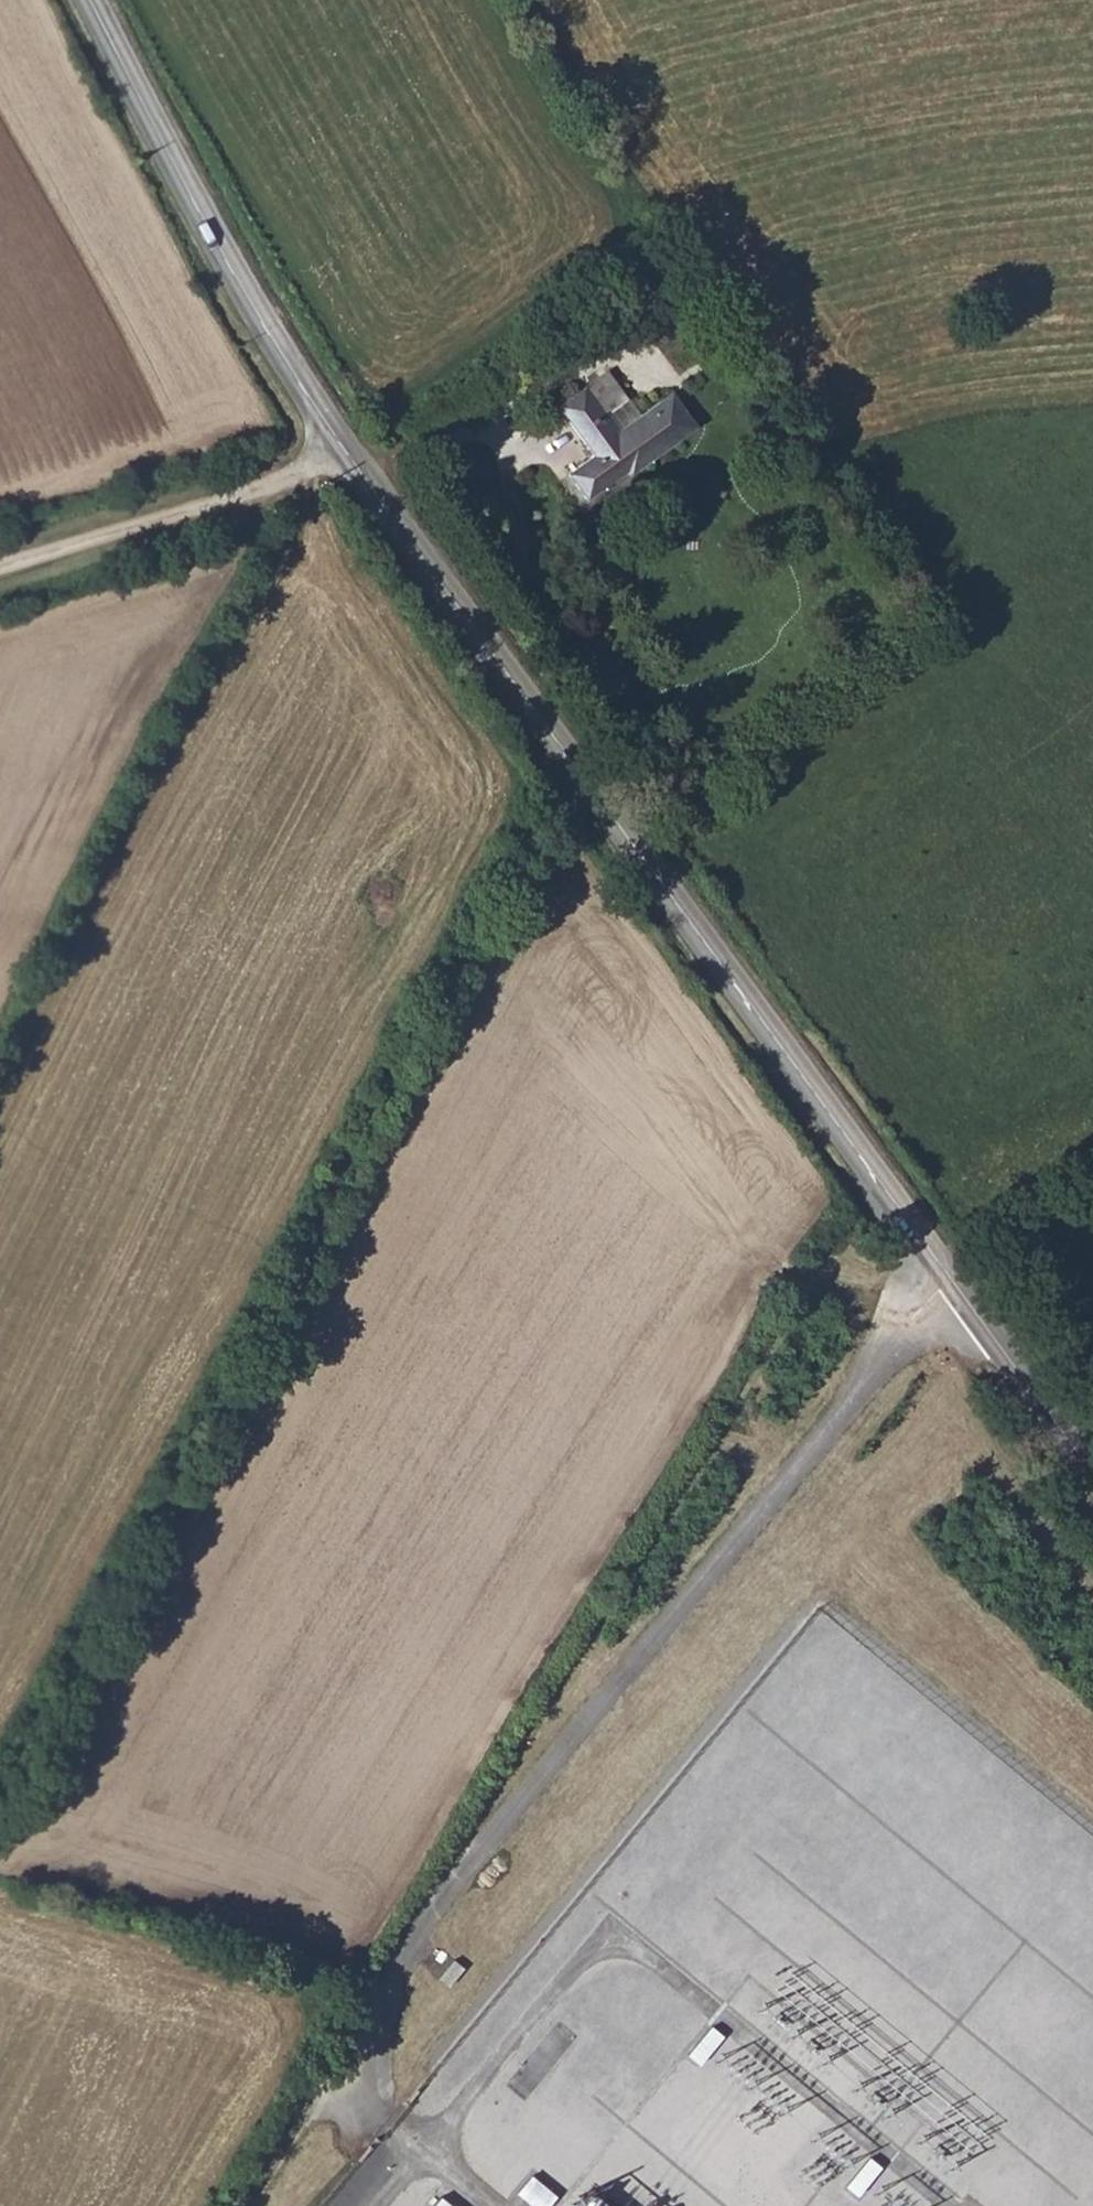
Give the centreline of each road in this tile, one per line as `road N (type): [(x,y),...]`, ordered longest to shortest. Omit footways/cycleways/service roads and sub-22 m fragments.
road 1 (secondary): [(949,1275),(345,454),(208,229),(91,0)]
road 2 (unclassified): [(391,2121),(371,2076),(381,2010),(441,1896),(949,1275)]
road 3 (track): [(345,454),(278,490),(0,571)]
road 4 (secondary): [(1092,1465),(949,1275)]

